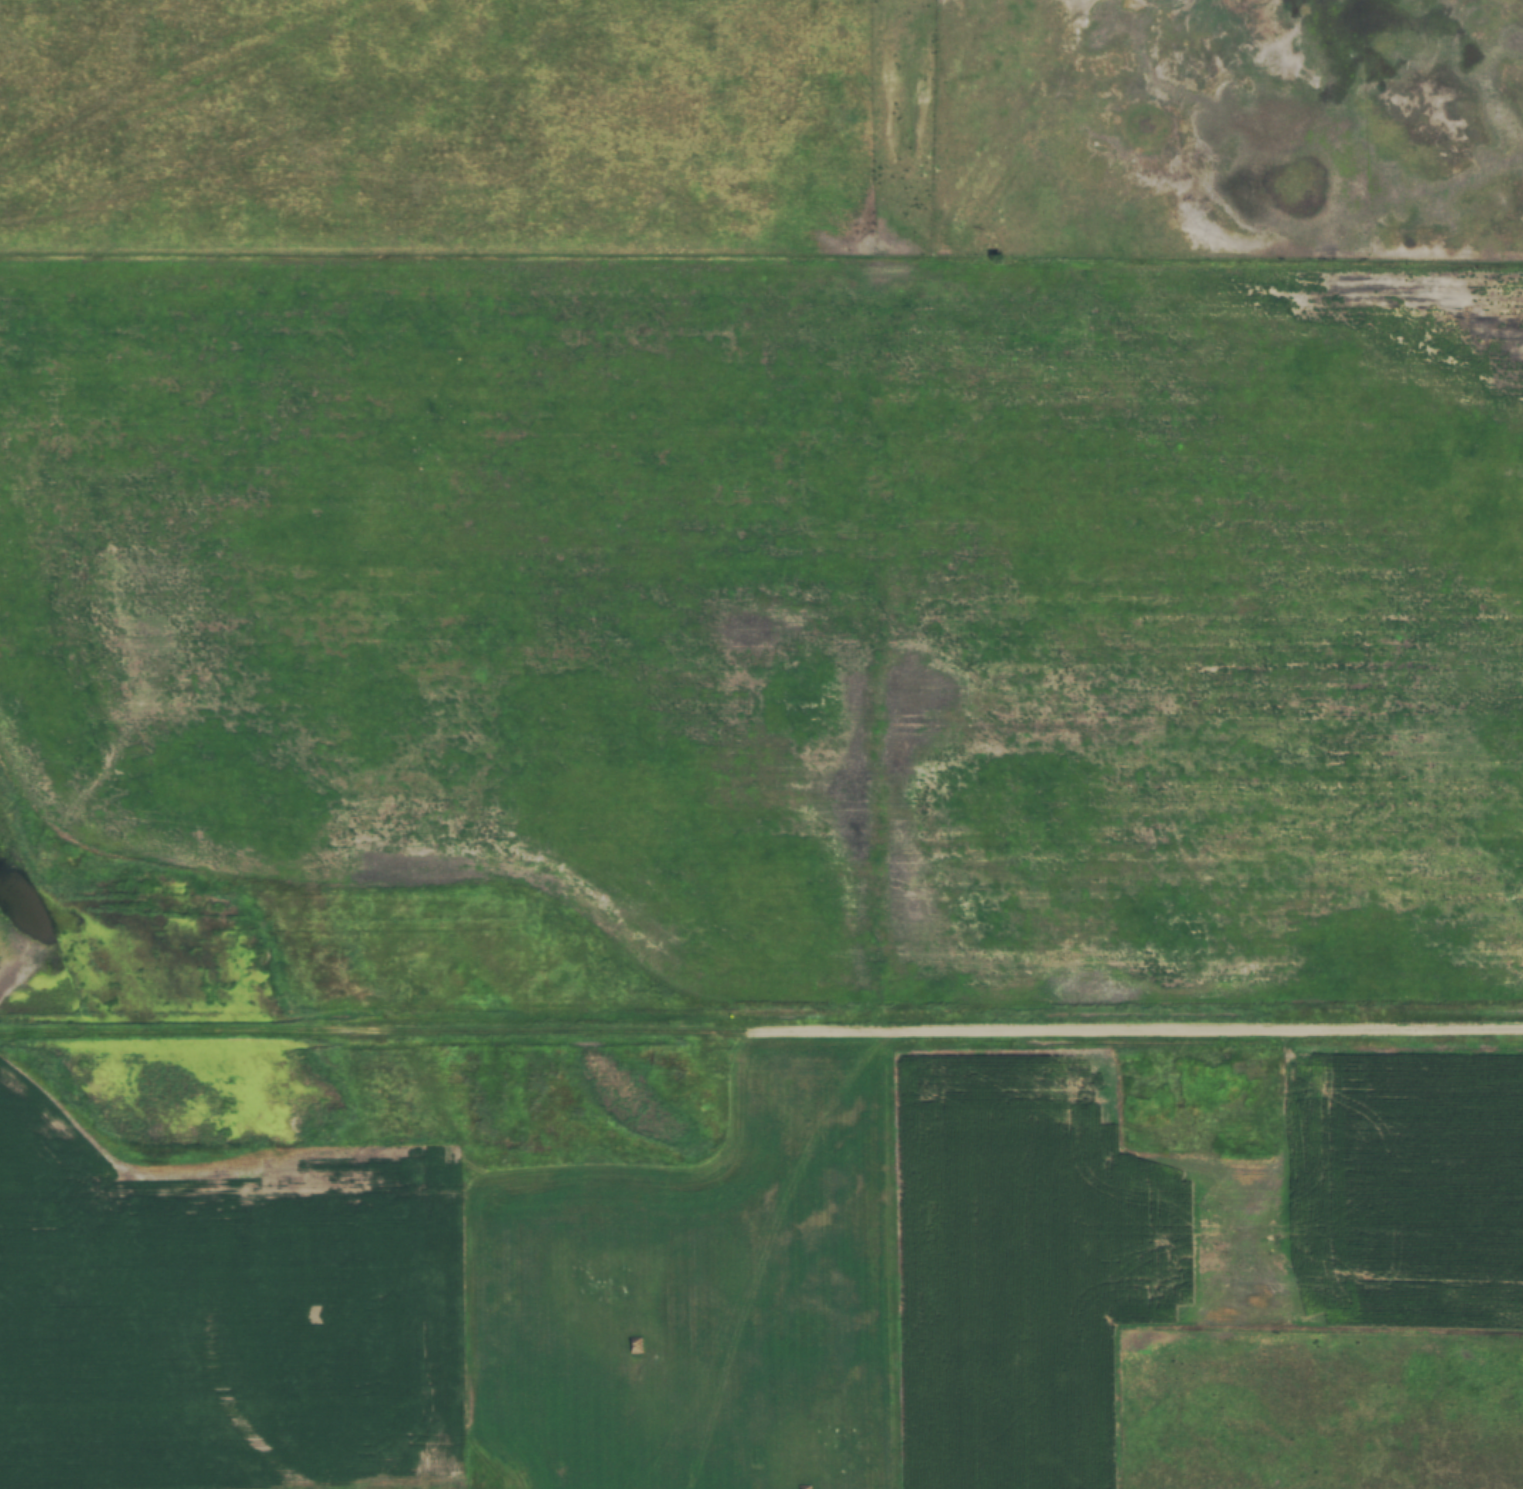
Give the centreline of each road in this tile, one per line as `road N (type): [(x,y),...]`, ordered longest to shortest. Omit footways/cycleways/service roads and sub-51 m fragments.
road 1 (residential): [(1522,1030),(0,1033)]

